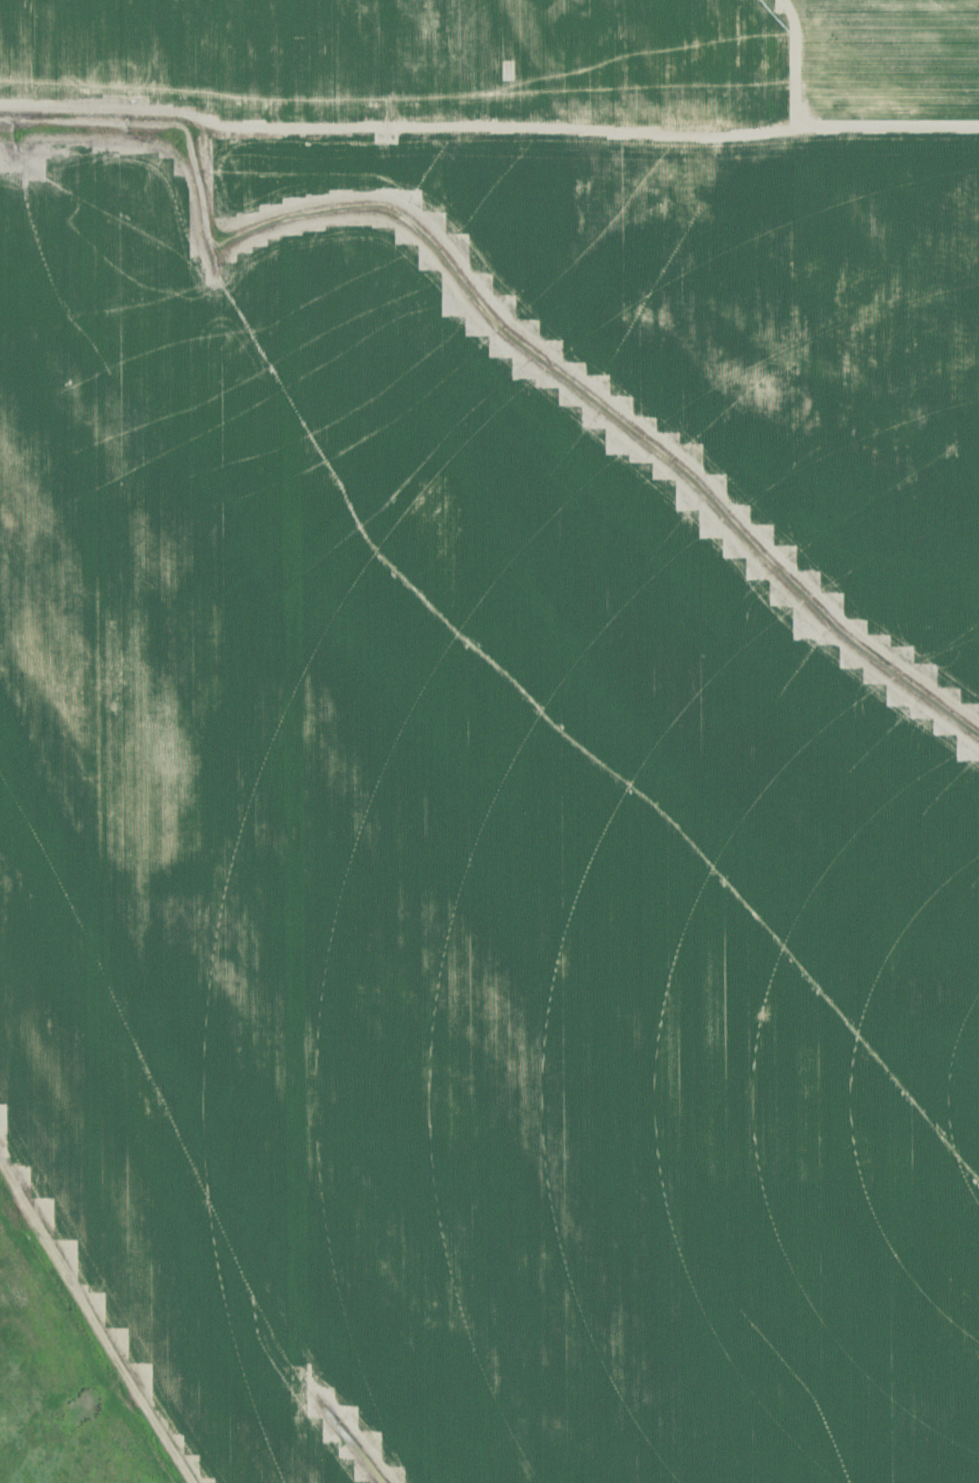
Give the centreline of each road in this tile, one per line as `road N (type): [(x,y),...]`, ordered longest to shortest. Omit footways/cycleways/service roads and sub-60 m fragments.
road 1 (track): [(0,1163),(186,1482)]
road 2 (track): [(978,126),(813,127),(790,84),(782,0)]

